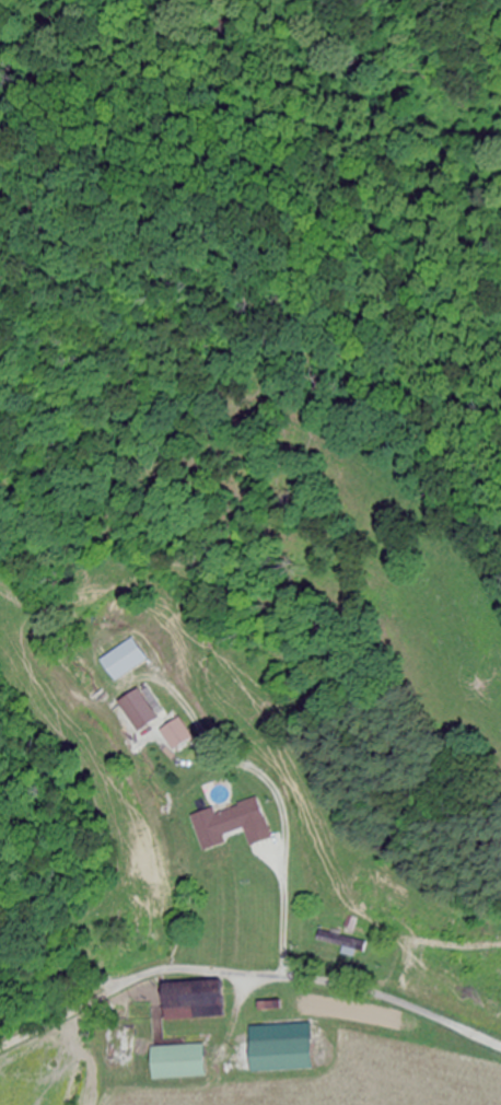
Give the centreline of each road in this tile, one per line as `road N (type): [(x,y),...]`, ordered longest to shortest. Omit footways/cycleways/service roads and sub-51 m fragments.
road 1 (residential): [(500,1049),(415,1011),(315,982),(176,973),(0,999)]

